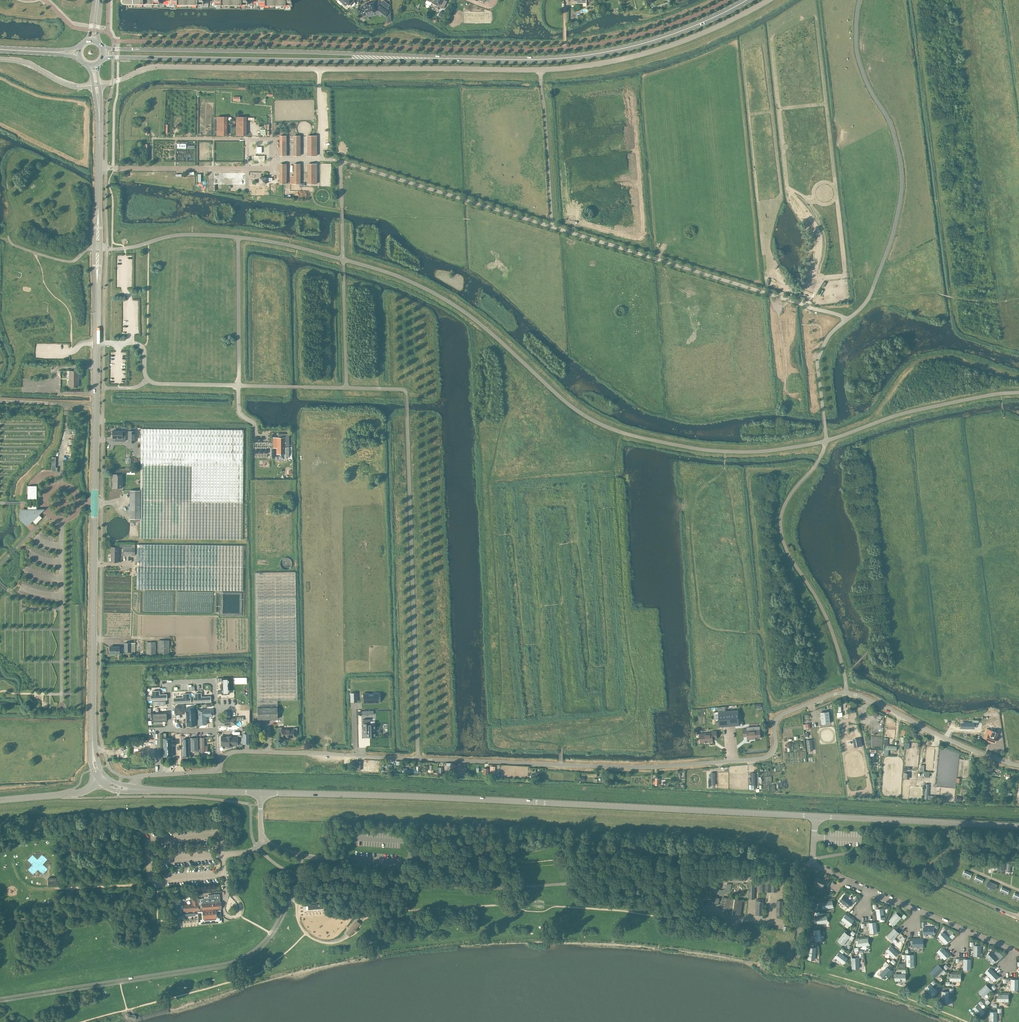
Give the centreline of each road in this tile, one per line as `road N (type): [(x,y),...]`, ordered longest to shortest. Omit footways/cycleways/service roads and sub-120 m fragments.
road 1 (unclassified): [(96,84),(157,67),(566,68),(670,46),(767,0)]
road 2 (unclassified): [(224,756),(618,767),(763,758),(774,749),(775,719),(845,693)]
road 3 (secondary): [(816,816),(261,792)]
road 4 (secondary): [(101,780),(93,728),(97,296)]
road 5 (secondary): [(398,58),(523,60),(615,52),(747,0)]
road 6 (secondary): [(398,58),(102,48)]
road 7 (secondary): [(102,57),(398,58)]
road 8 (secondary): [(1018,826),(816,816)]
road 9 (unclassified): [(1018,765),(845,693)]
road 10 (residential): [(171,729),(169,682),(214,681),(215,730)]
road 11 (secondary): [(261,792),(133,789)]

